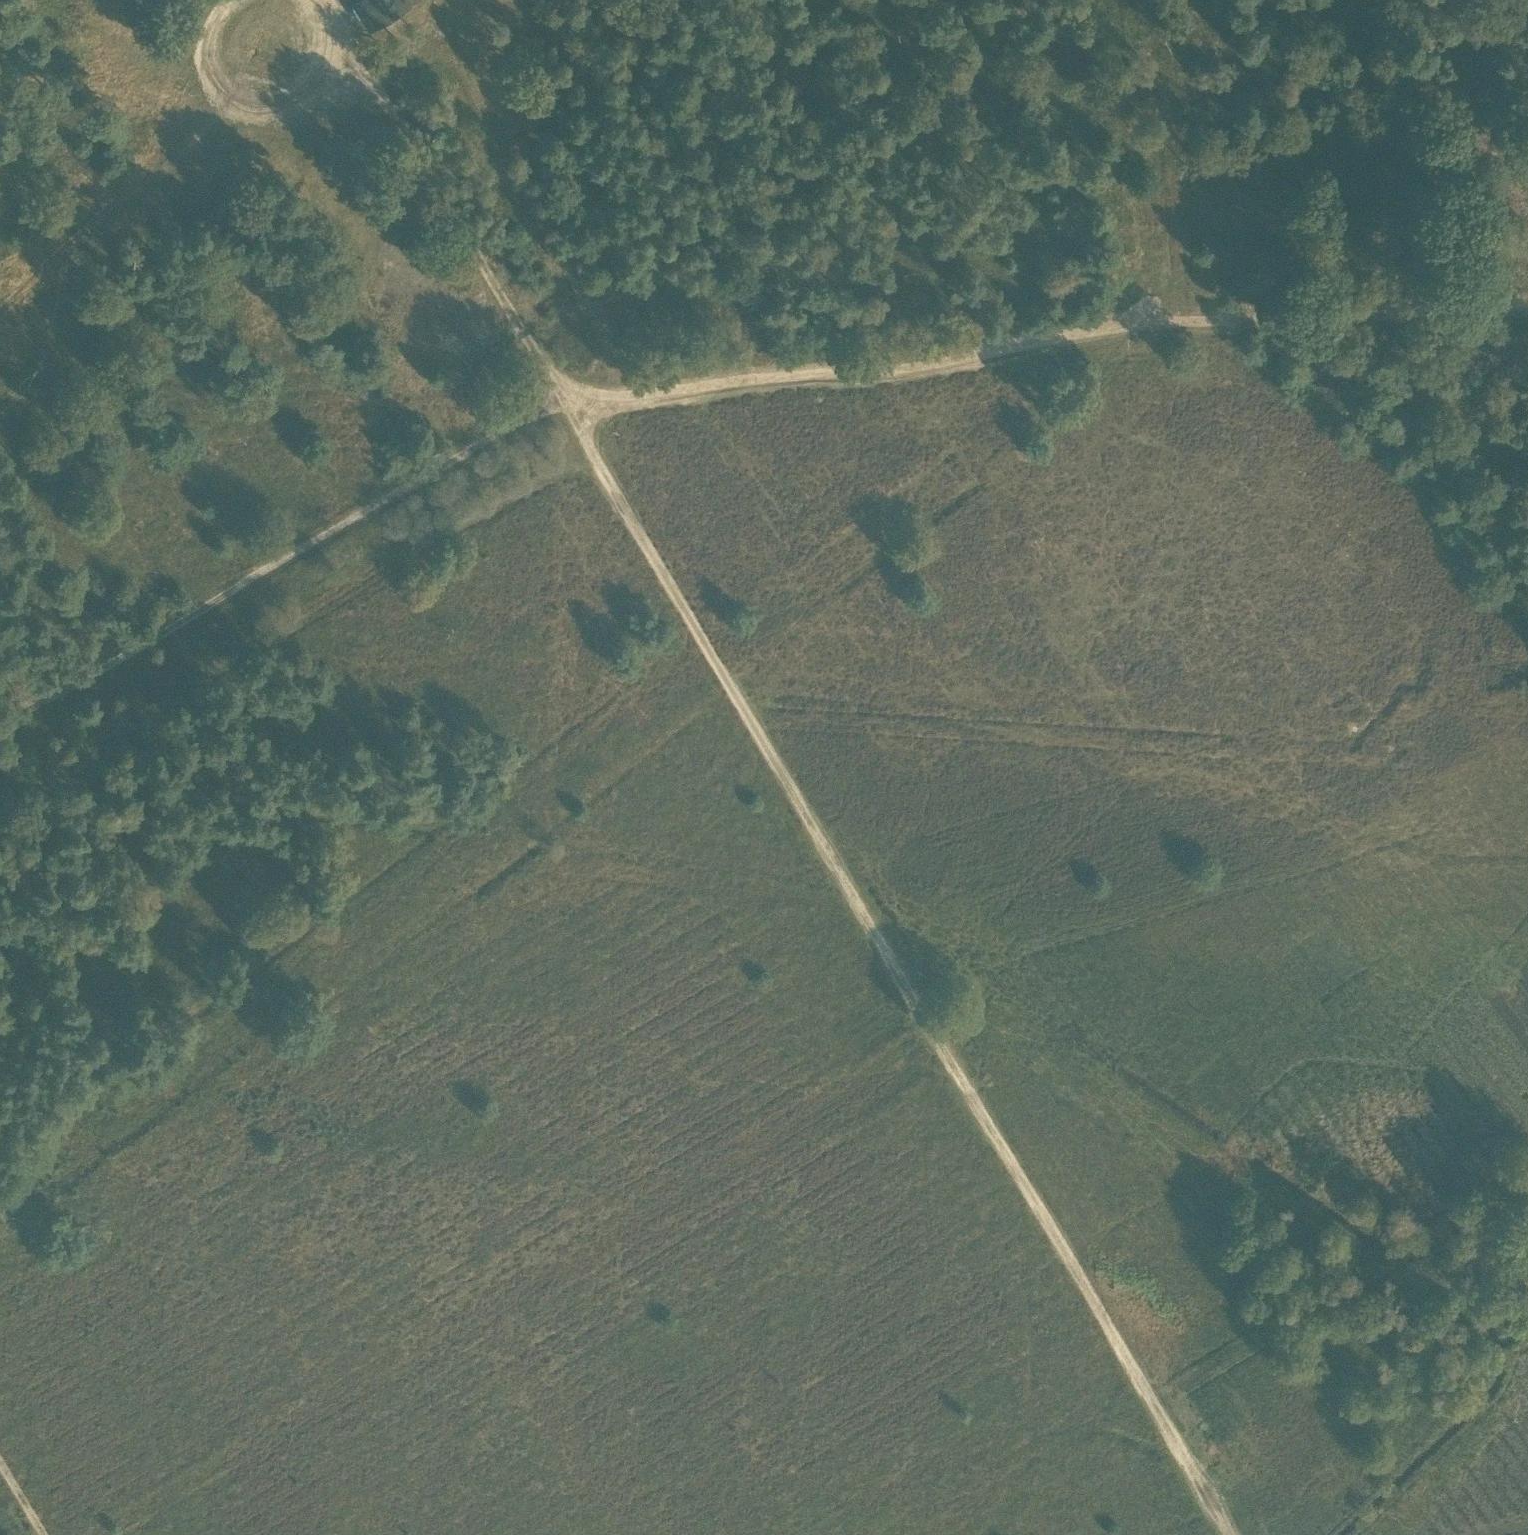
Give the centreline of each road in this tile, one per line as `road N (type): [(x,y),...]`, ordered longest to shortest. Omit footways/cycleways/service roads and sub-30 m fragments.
road 1 (track): [(1224,1534),(323,0)]
road 2 (track): [(0,713),(563,401),(893,373),(1118,327),(1527,294)]

